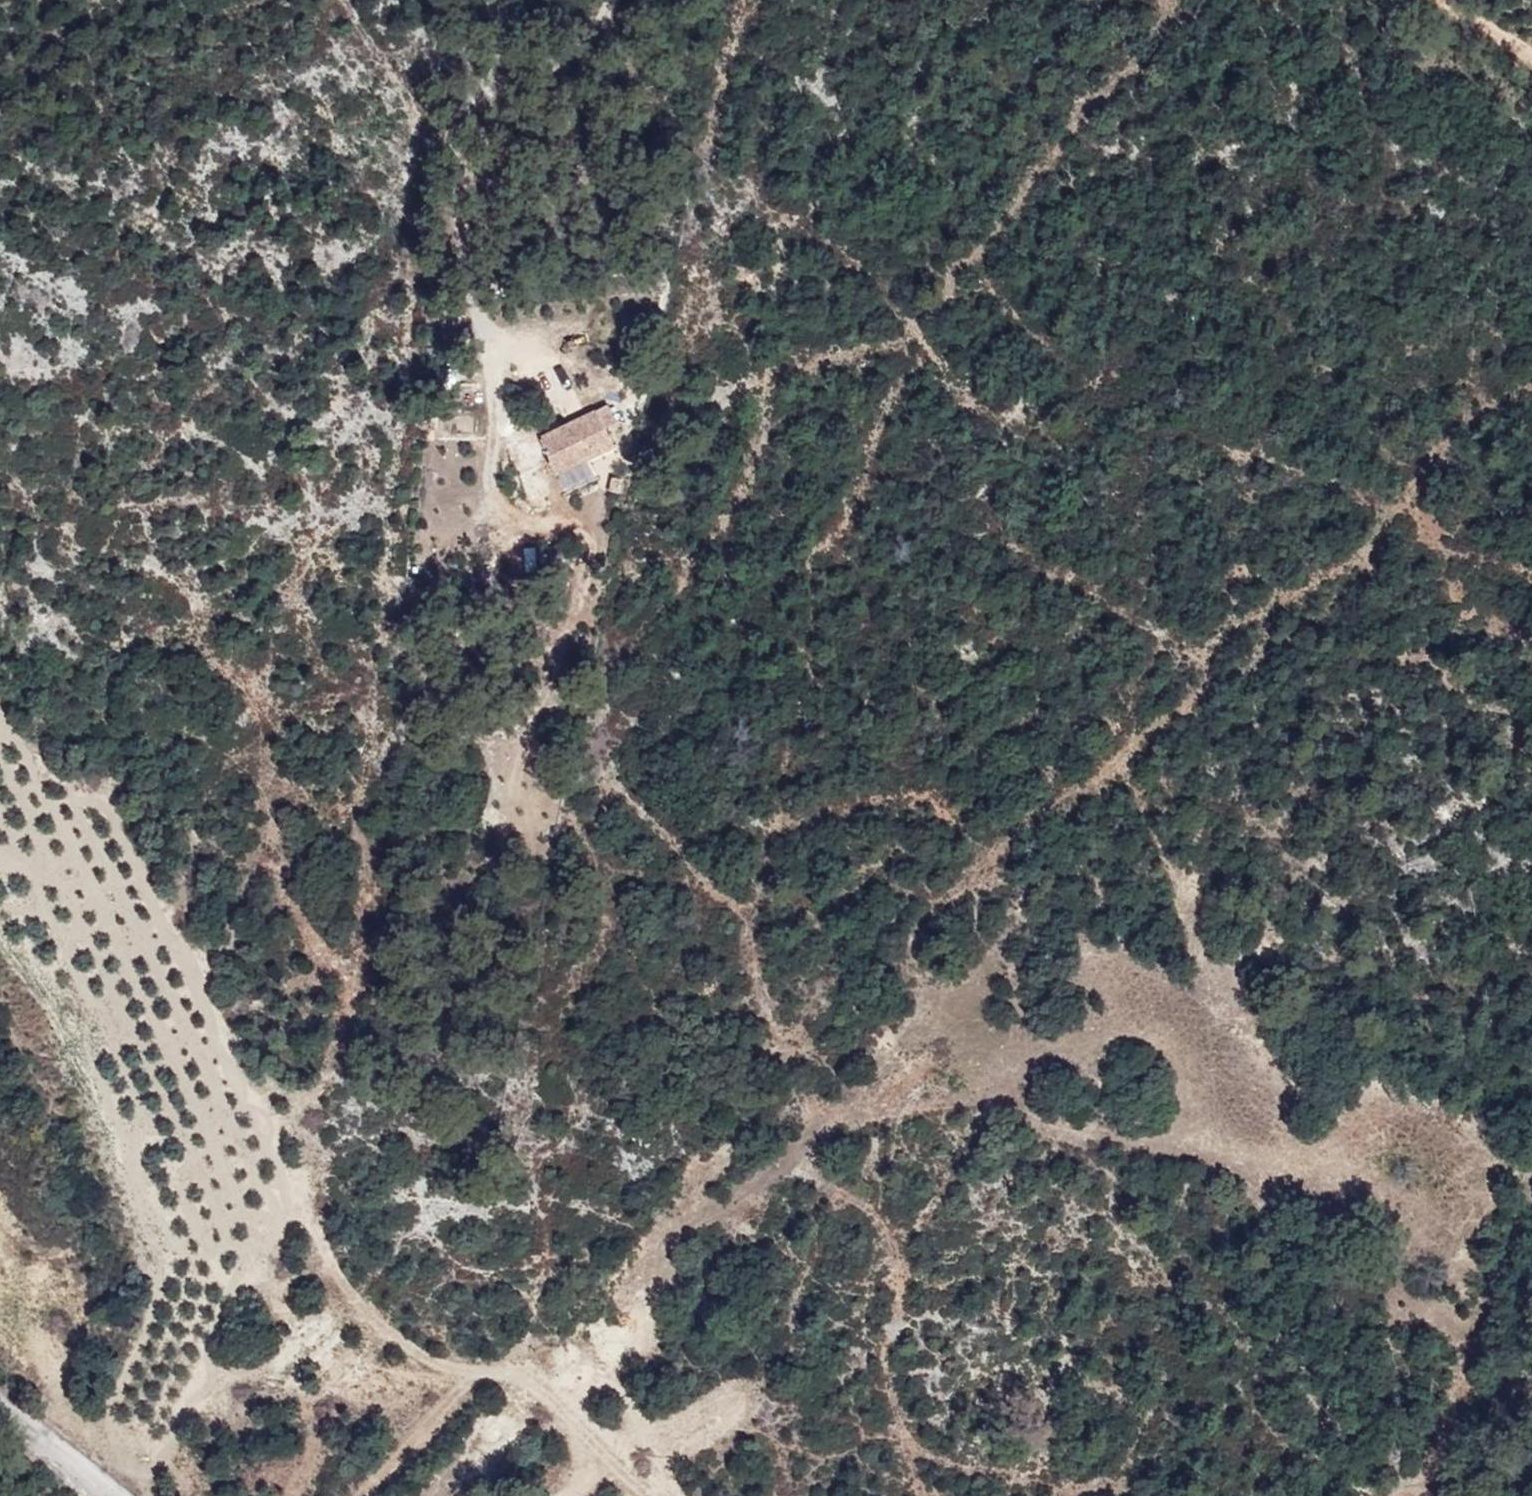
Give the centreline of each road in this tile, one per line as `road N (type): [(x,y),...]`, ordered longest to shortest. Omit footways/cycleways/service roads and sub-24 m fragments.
road 1 (unclassified): [(98,1495),(0,1412)]
road 2 (track): [(1425,0),(1531,62)]

